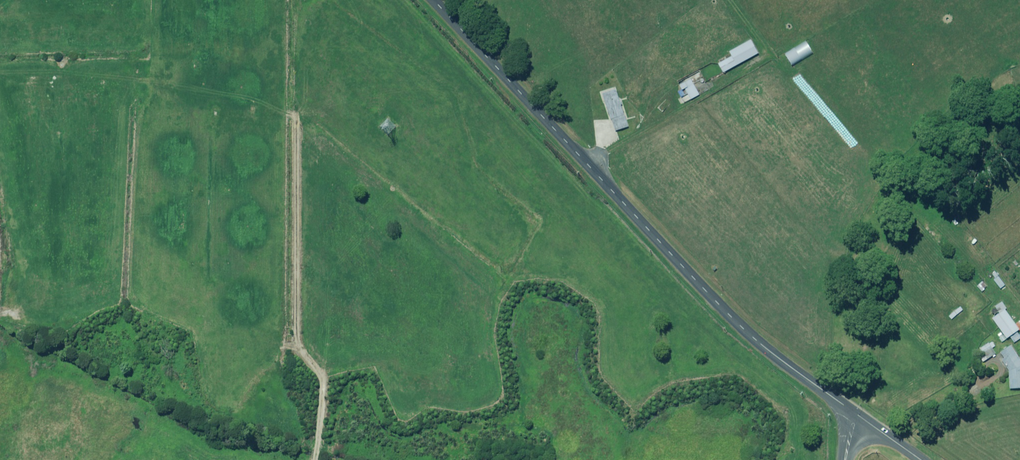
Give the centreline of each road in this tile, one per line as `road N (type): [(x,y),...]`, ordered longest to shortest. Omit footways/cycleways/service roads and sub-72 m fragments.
road 1 (tertiary): [(857,414),(732,319),(431,0)]
road 2 (track): [(300,459),(313,372),(289,343),(284,110)]

